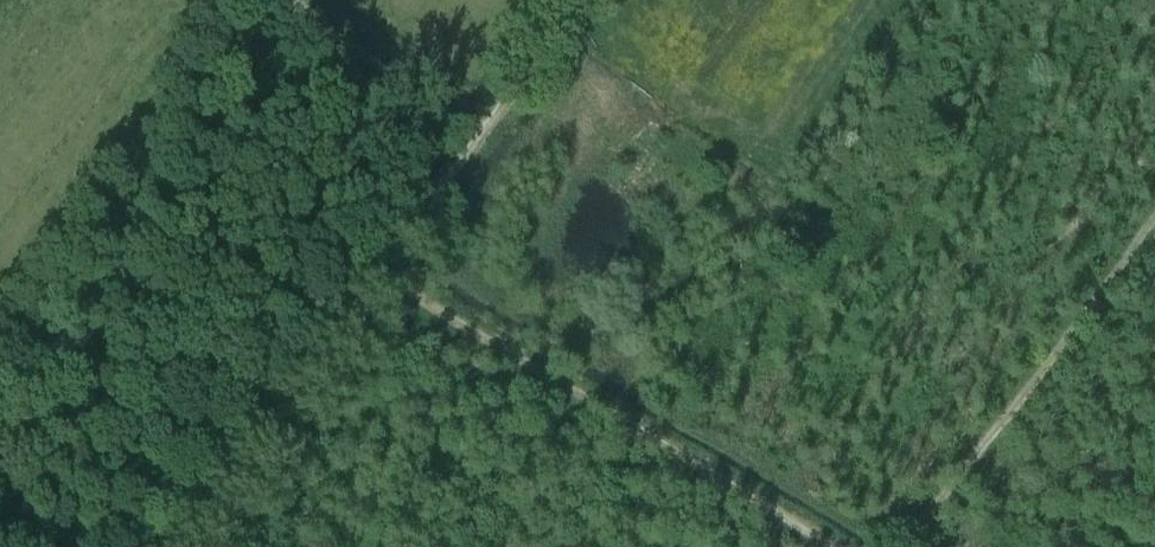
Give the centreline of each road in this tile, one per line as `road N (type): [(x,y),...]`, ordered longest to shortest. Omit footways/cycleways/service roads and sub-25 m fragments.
road 1 (track): [(382,272),(830,546)]
road 2 (track): [(869,546),(929,511),(1154,206)]
road 3 (track): [(382,272),(186,546)]
road 4 (track): [(284,0),(481,139)]
road 5 (track): [(481,139),(577,0)]
road 6 (track): [(481,139),(382,272)]

